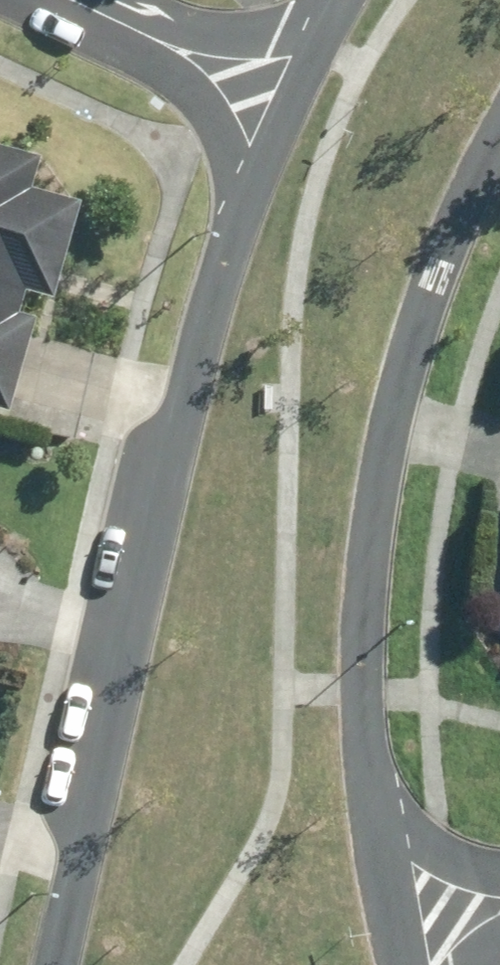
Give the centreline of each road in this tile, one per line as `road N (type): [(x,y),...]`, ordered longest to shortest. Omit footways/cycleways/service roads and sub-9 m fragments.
road 1 (residential): [(59,964),(133,614),(204,333),(276,102)]
road 2 (residential): [(499,139),(448,240),(394,403),(370,540),(367,762),(392,917)]
road 3 (residential): [(59,0),(276,102)]

